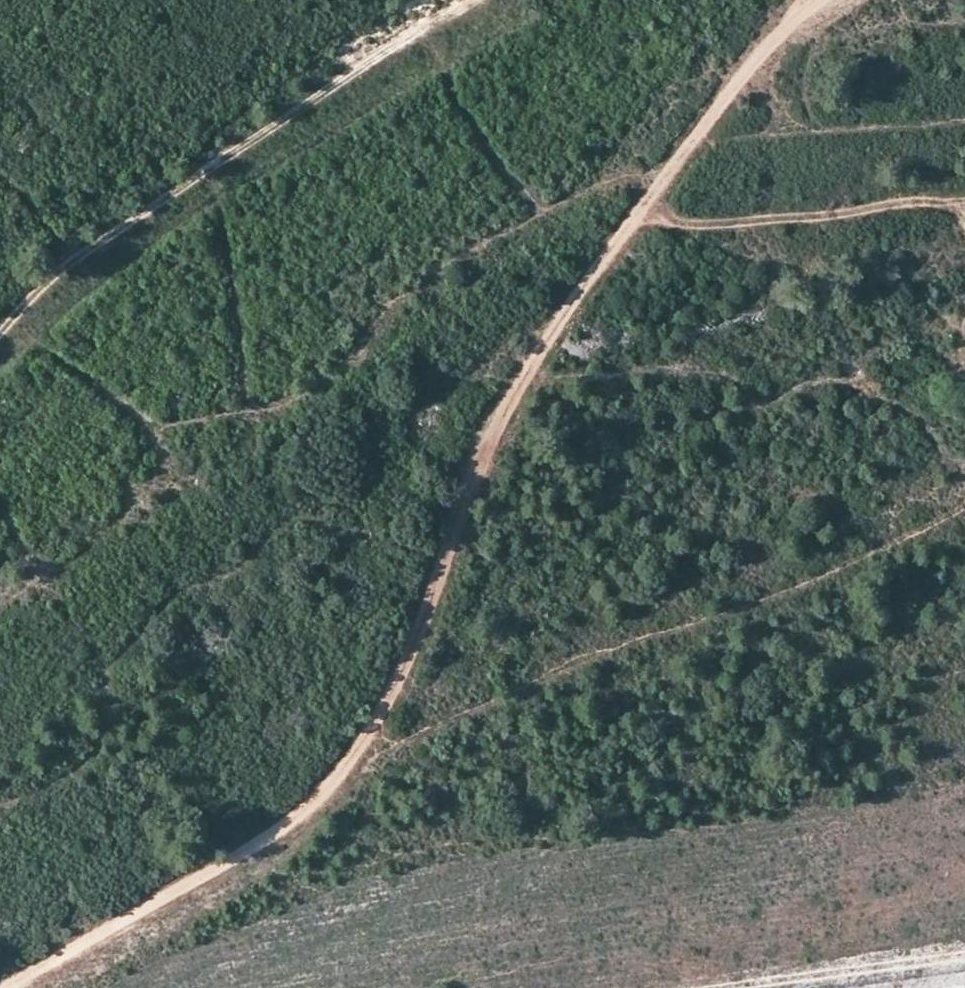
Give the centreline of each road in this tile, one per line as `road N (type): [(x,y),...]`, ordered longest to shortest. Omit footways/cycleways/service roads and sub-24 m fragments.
road 1 (track): [(8,987),(274,832),(334,784),(392,692),(513,389),(760,52),(821,0)]

